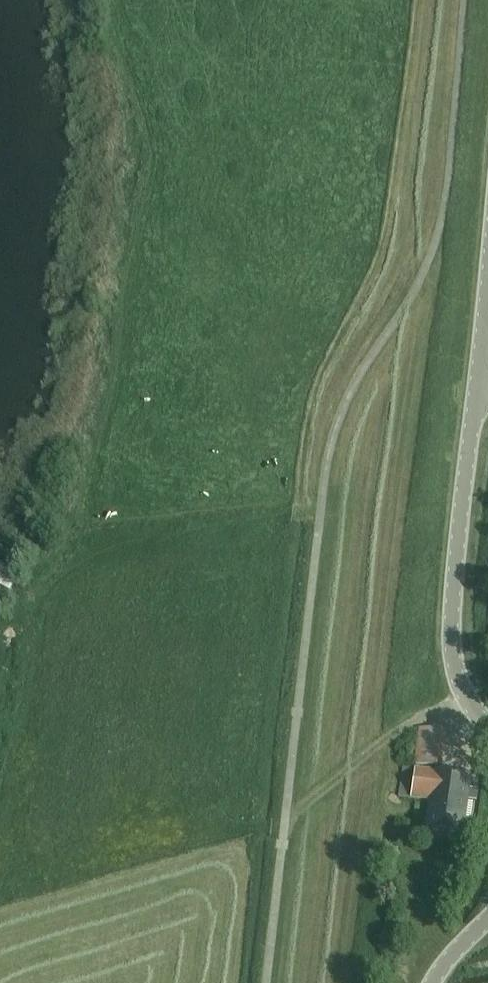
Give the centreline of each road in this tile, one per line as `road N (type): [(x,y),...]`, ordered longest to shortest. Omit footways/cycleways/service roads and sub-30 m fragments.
road 1 (unclassified): [(487,716),(460,683),(446,612),(479,369)]

